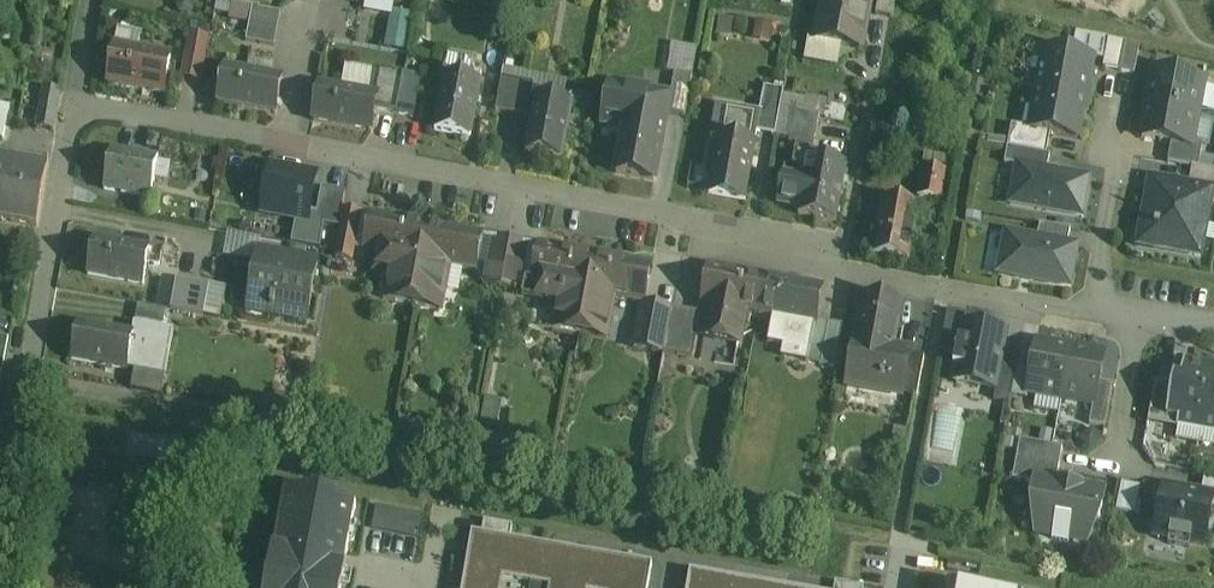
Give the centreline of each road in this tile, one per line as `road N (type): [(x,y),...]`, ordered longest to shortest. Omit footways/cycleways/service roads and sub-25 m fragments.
road 1 (residential): [(77,104),(808,246)]
road 2 (residential): [(0,520),(77,104)]
road 3 (residential): [(1117,81),(1108,144),(1119,175),(1095,314)]
road 4 (residential): [(1141,322),(1117,475)]
road 5 (residential): [(1095,314),(945,287)]

